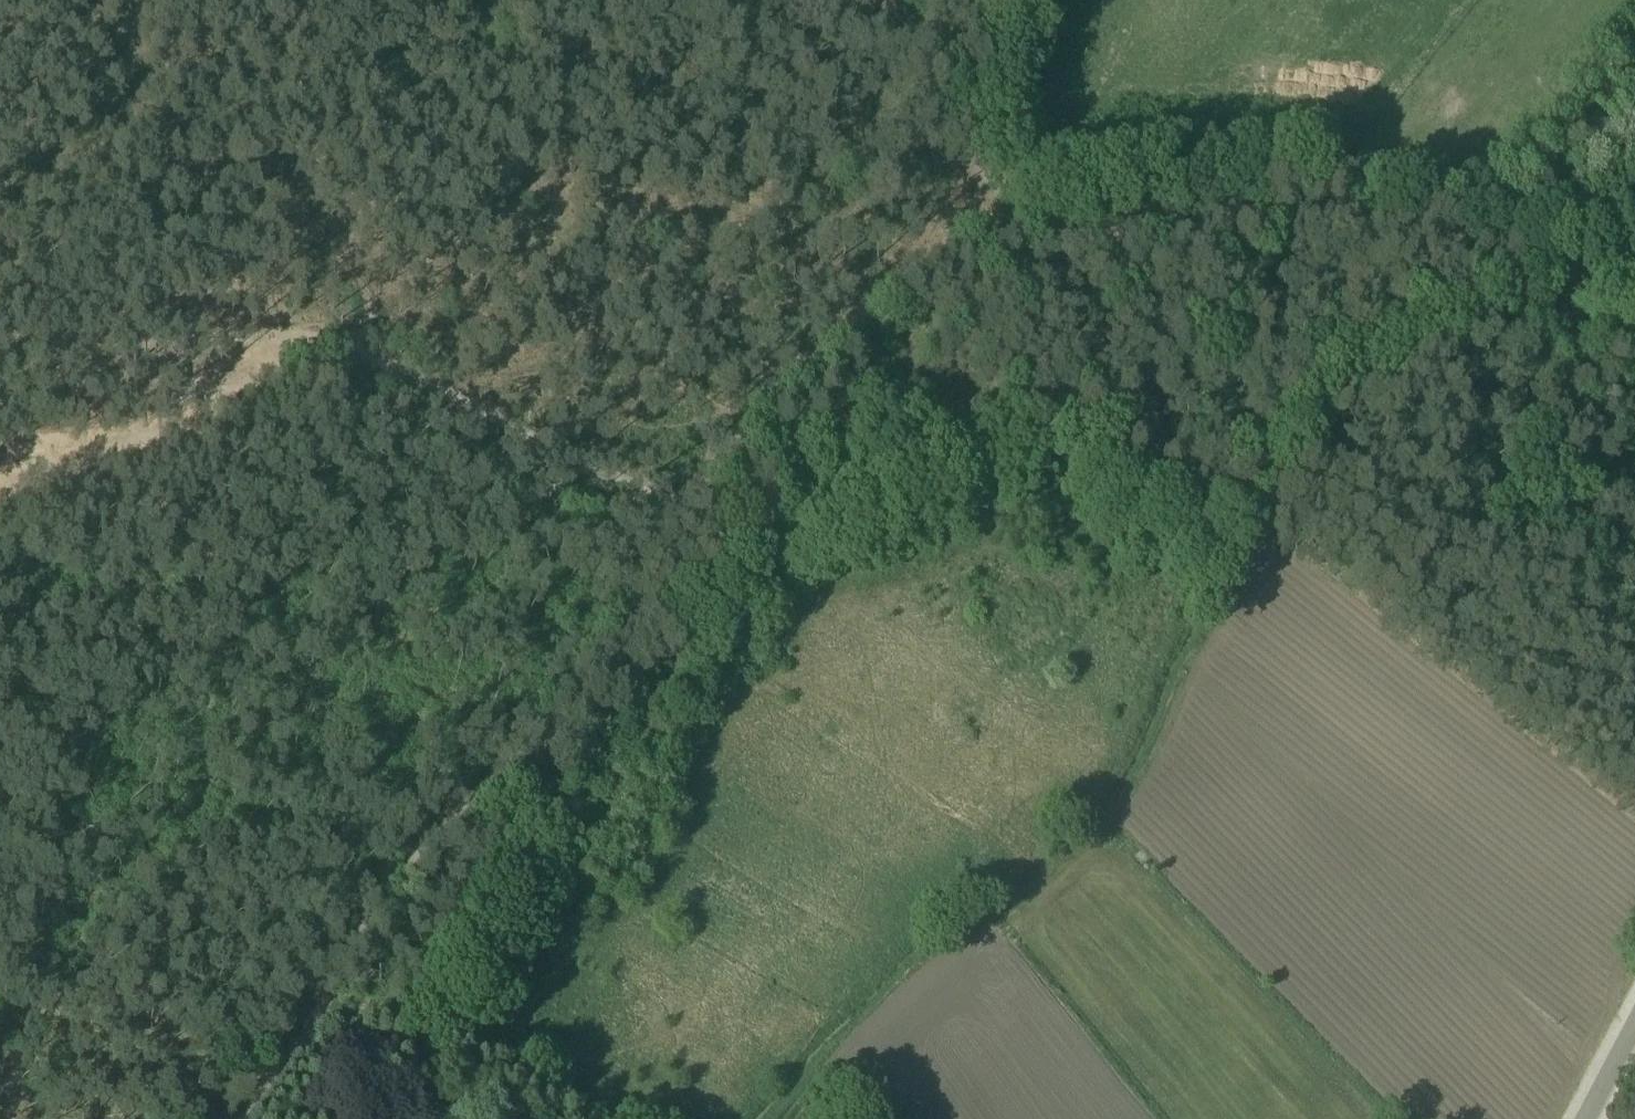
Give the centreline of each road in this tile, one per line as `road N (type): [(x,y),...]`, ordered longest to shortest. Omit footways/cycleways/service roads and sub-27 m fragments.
road 1 (track): [(686,511),(549,722),(380,901),(242,1118)]
road 2 (track): [(686,511),(399,374),(287,335),(90,345),(0,360)]
road 3 (track): [(1569,327),(1403,232),(1312,225),(1073,235),(1006,211)]
road 4 (track): [(1006,211),(911,262),(760,413),(686,511)]
road 5 (track): [(973,148),(901,8)]

